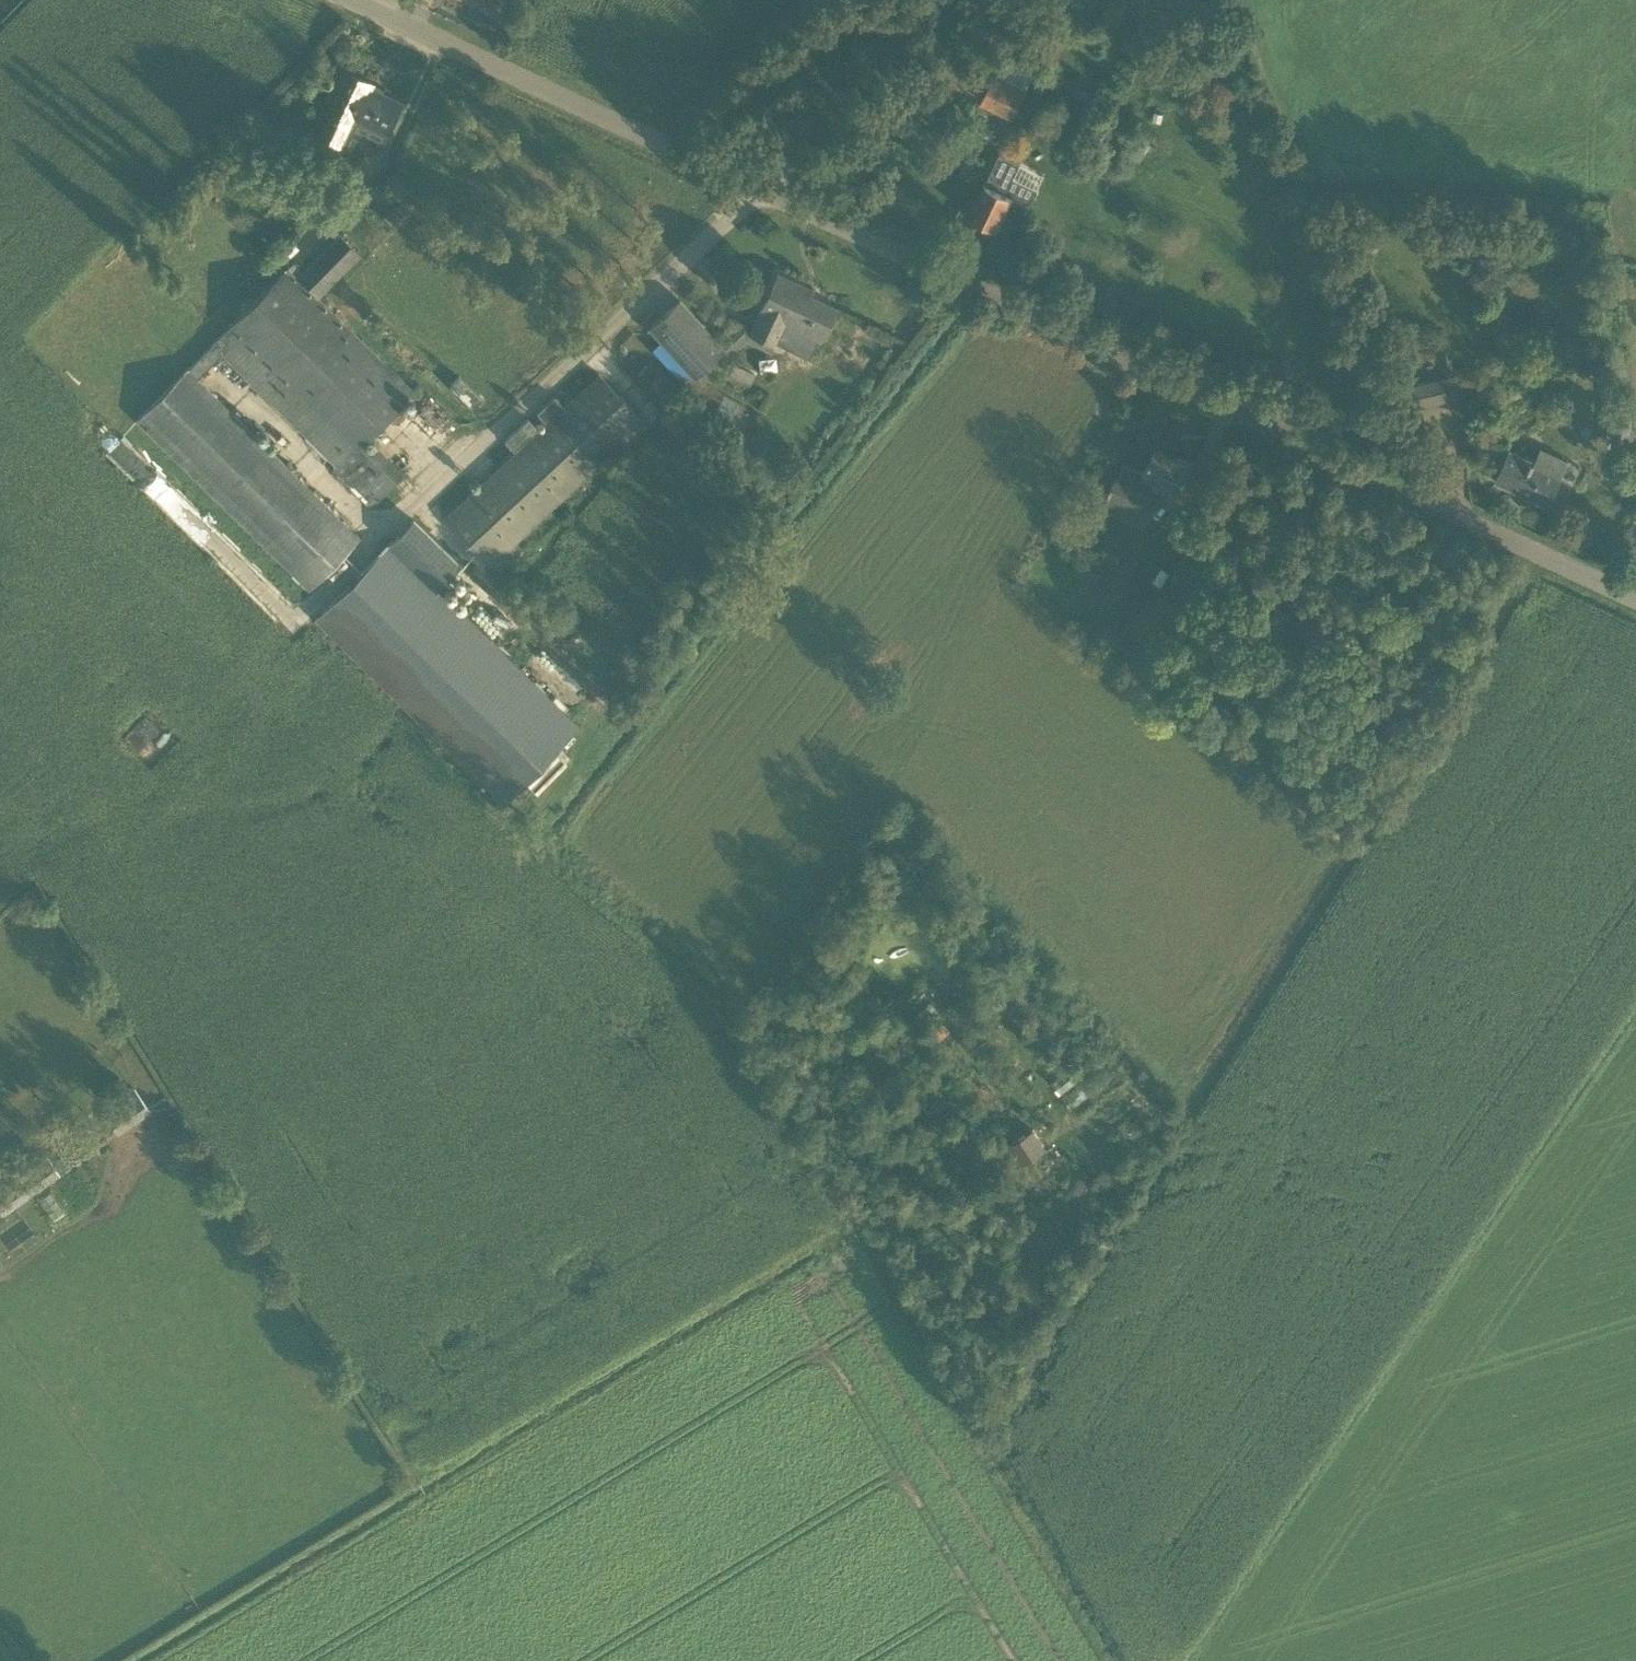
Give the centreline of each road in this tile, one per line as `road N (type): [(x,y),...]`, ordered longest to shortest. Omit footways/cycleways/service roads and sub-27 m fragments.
road 1 (tertiary): [(1635,602),(349,0)]

